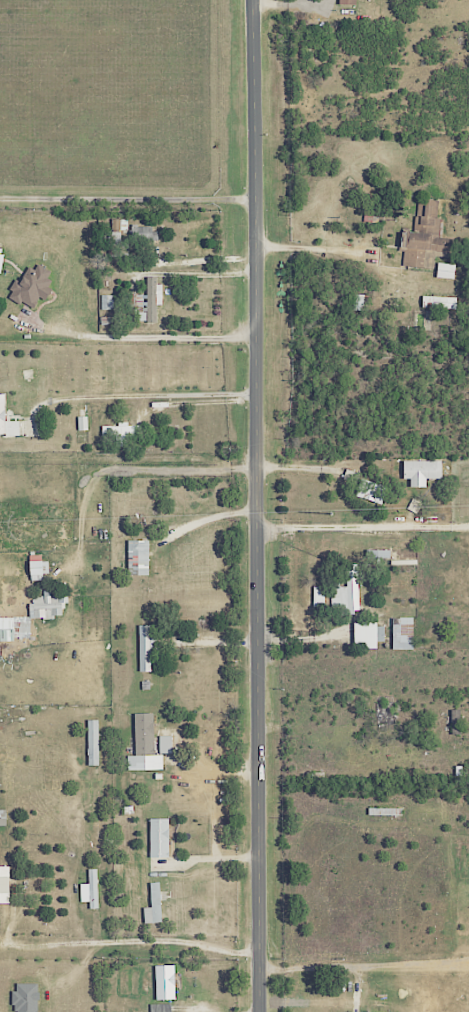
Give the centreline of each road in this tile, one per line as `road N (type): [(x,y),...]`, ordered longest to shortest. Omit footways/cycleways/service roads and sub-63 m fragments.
road 1 (residential): [(252,0),(258,1011)]

